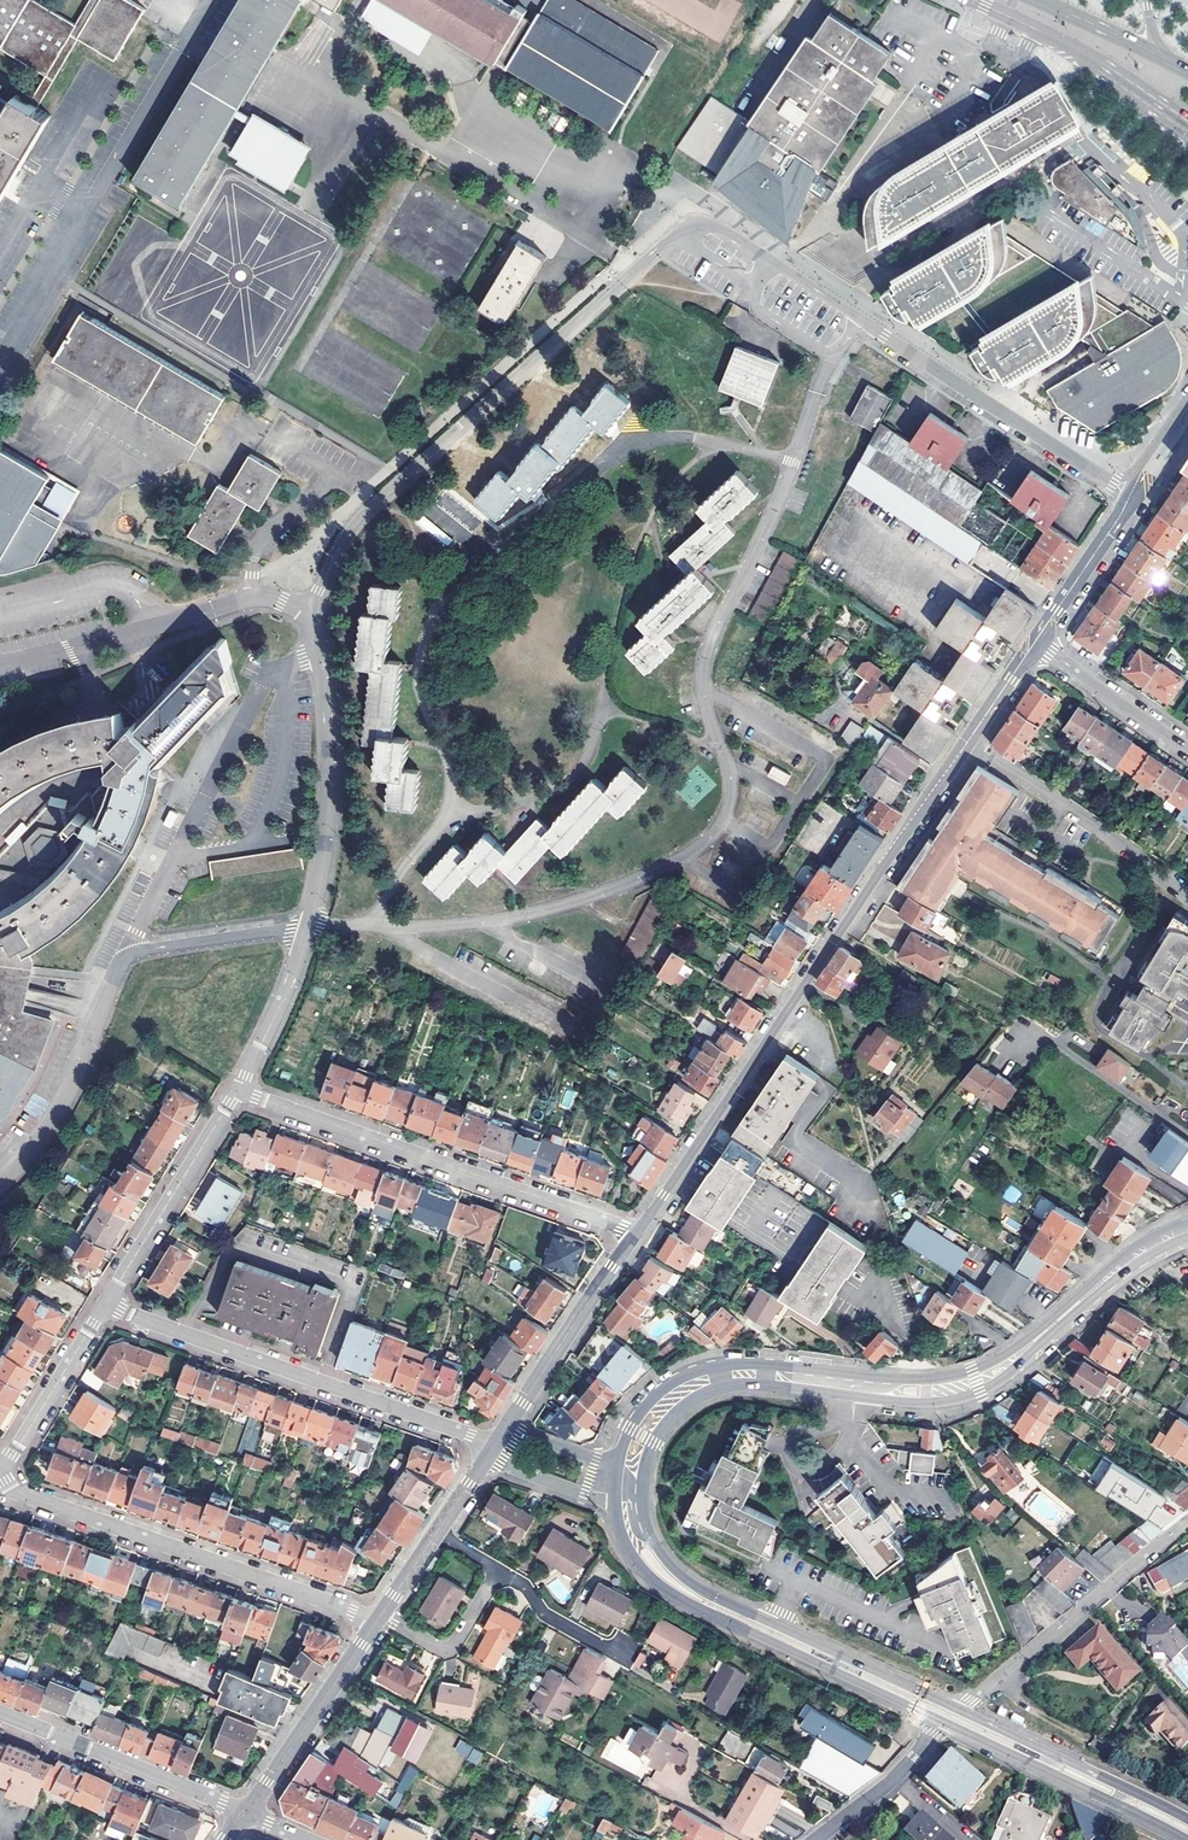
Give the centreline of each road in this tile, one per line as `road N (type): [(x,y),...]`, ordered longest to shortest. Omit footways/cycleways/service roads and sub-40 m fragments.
road 1 (residential): [(1133,497),(818,291),(709,225),(688,222),(359,521),(306,615)]
road 2 (tertiary): [(636,1233),(1034,642)]
road 3 (residential): [(306,615),(328,716),(321,870),(292,976),(240,1090)]
road 4 (residential): [(636,1233),(240,1090)]
road 5 (secondary): [(614,1497),(621,1536),(660,1585),(942,1720)]
road 6 (residential): [(107,1302),(495,1443)]
road 7 (residential): [(0,1478),(10,1489),(377,1621)]
road 8 (secondary): [(959,1709),(683,1578),(653,1541),(642,1497)]
road 9 (residential): [(1187,1520),(971,1700)]
road 10 (secondary): [(942,1720),(1187,1839)]
road 11 (residential): [(245,1812),(0,1712)]
road 12 (secondary): [(1187,1819),(959,1709)]
road 13 (residential): [(240,1090),(107,1302)]
road 14 (secondary): [(973,0),(1060,40),(1187,126)]
road 15 (tertiary): [(636,1233),(506,1427)]
road 16 (tertiary): [(377,1621),(245,1812)]
road 17 (secondary): [(1187,1228),(1134,1255),(1015,1356)]
road 18 (secondary): [(764,1374),(738,1364),(669,1386),(633,1423),(617,1469)]
road 19 (residential): [(107,1302),(0,1465)]
road 20 (residential): [(1034,642),(1187,746)]
road 21 (tertiary): [(1133,497),(1034,642)]
road 22 (secondary): [(642,1481),(653,1442),(676,1413),(706,1392),(764,1374)]
road 23 (residential): [(817,1839),(894,1779),(942,1720)]
road 24 (residential): [(377,1621),(446,1650),(501,1572)]
road 25 (secondary): [(883,1388),(910,1402),(958,1399),(996,1384),(1015,1356)]
road 26 (residential): [(623,1654),(547,1614),(501,1572)]
road 27 (secondary): [(1015,1356),(883,1388)]
road 28 (residential): [(485,1458),(614,1497)]
road 29 (secondary): [(1157,54),(1047,3)]

